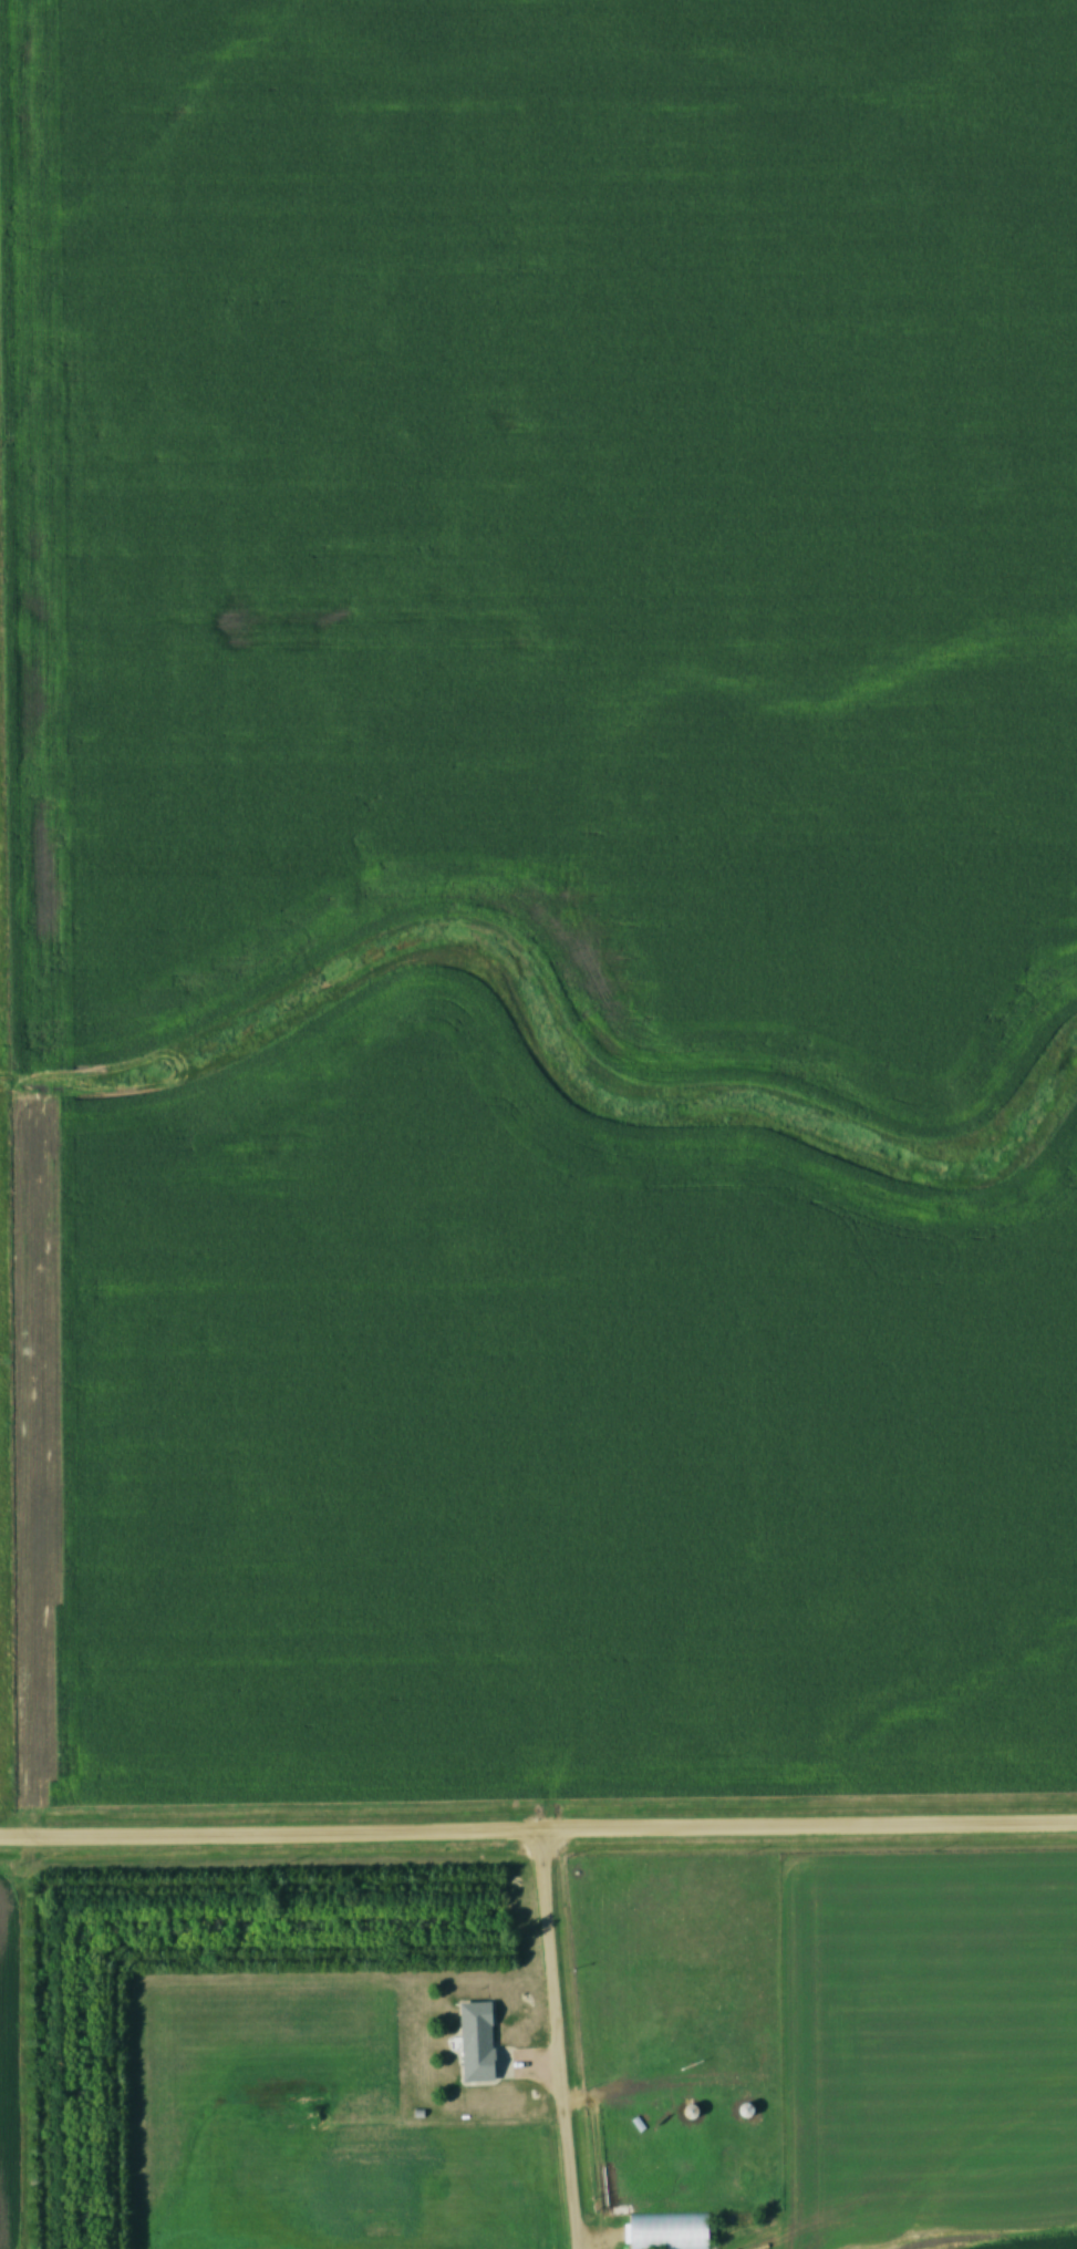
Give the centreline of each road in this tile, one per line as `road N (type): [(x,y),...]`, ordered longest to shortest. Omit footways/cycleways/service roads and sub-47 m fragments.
road 1 (residential): [(0,1838),(1076,1822)]

